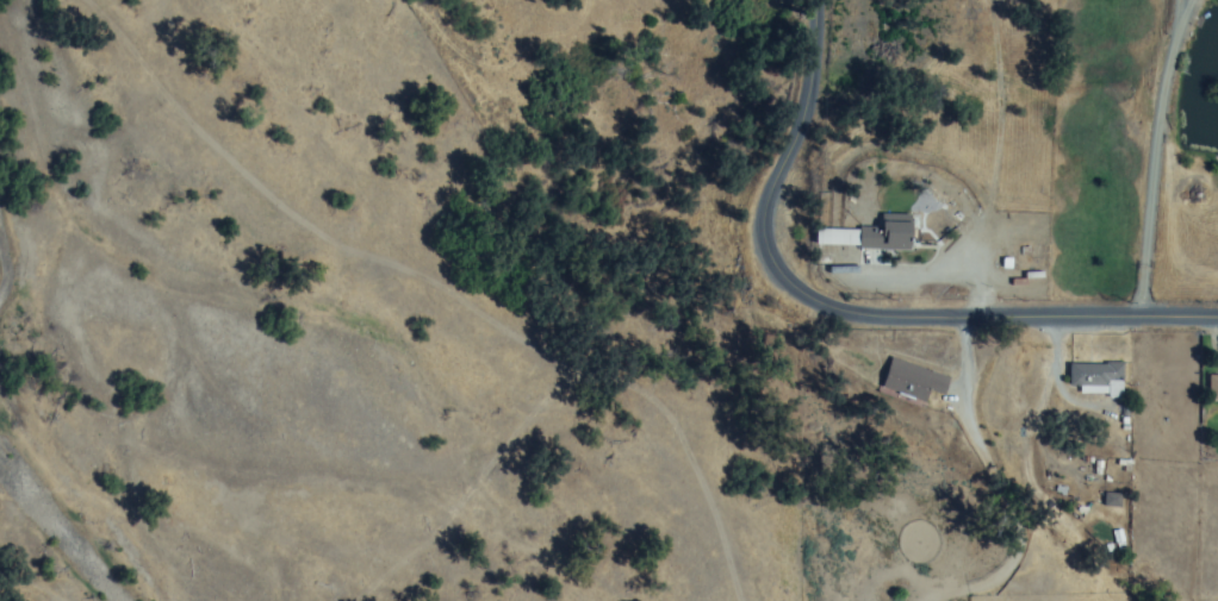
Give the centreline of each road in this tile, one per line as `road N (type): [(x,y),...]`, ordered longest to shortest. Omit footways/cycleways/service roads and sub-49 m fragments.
road 1 (residential): [(1217,319),(880,317),(844,312),(804,293),(803,263),(851,100),(853,0)]

